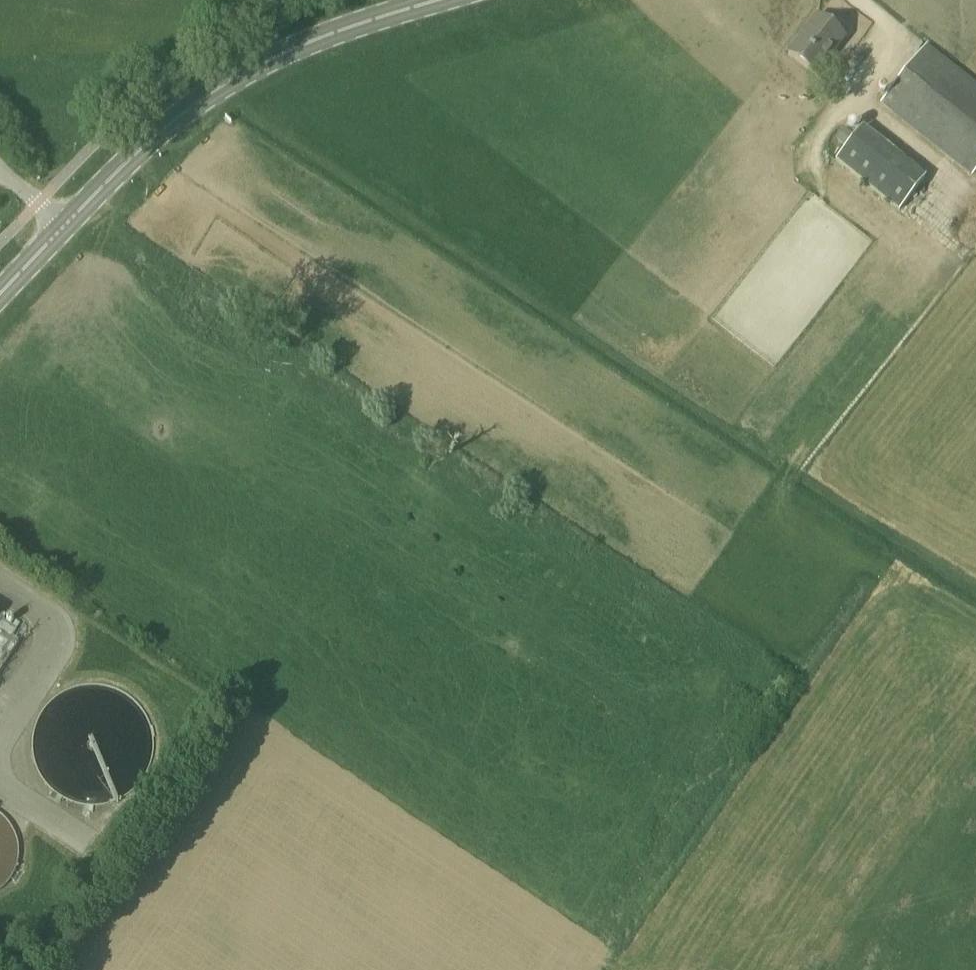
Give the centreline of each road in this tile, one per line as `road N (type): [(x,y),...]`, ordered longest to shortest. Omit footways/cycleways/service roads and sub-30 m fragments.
road 1 (secondary): [(0,290),(139,146),(216,88),(339,29),(440,0)]

